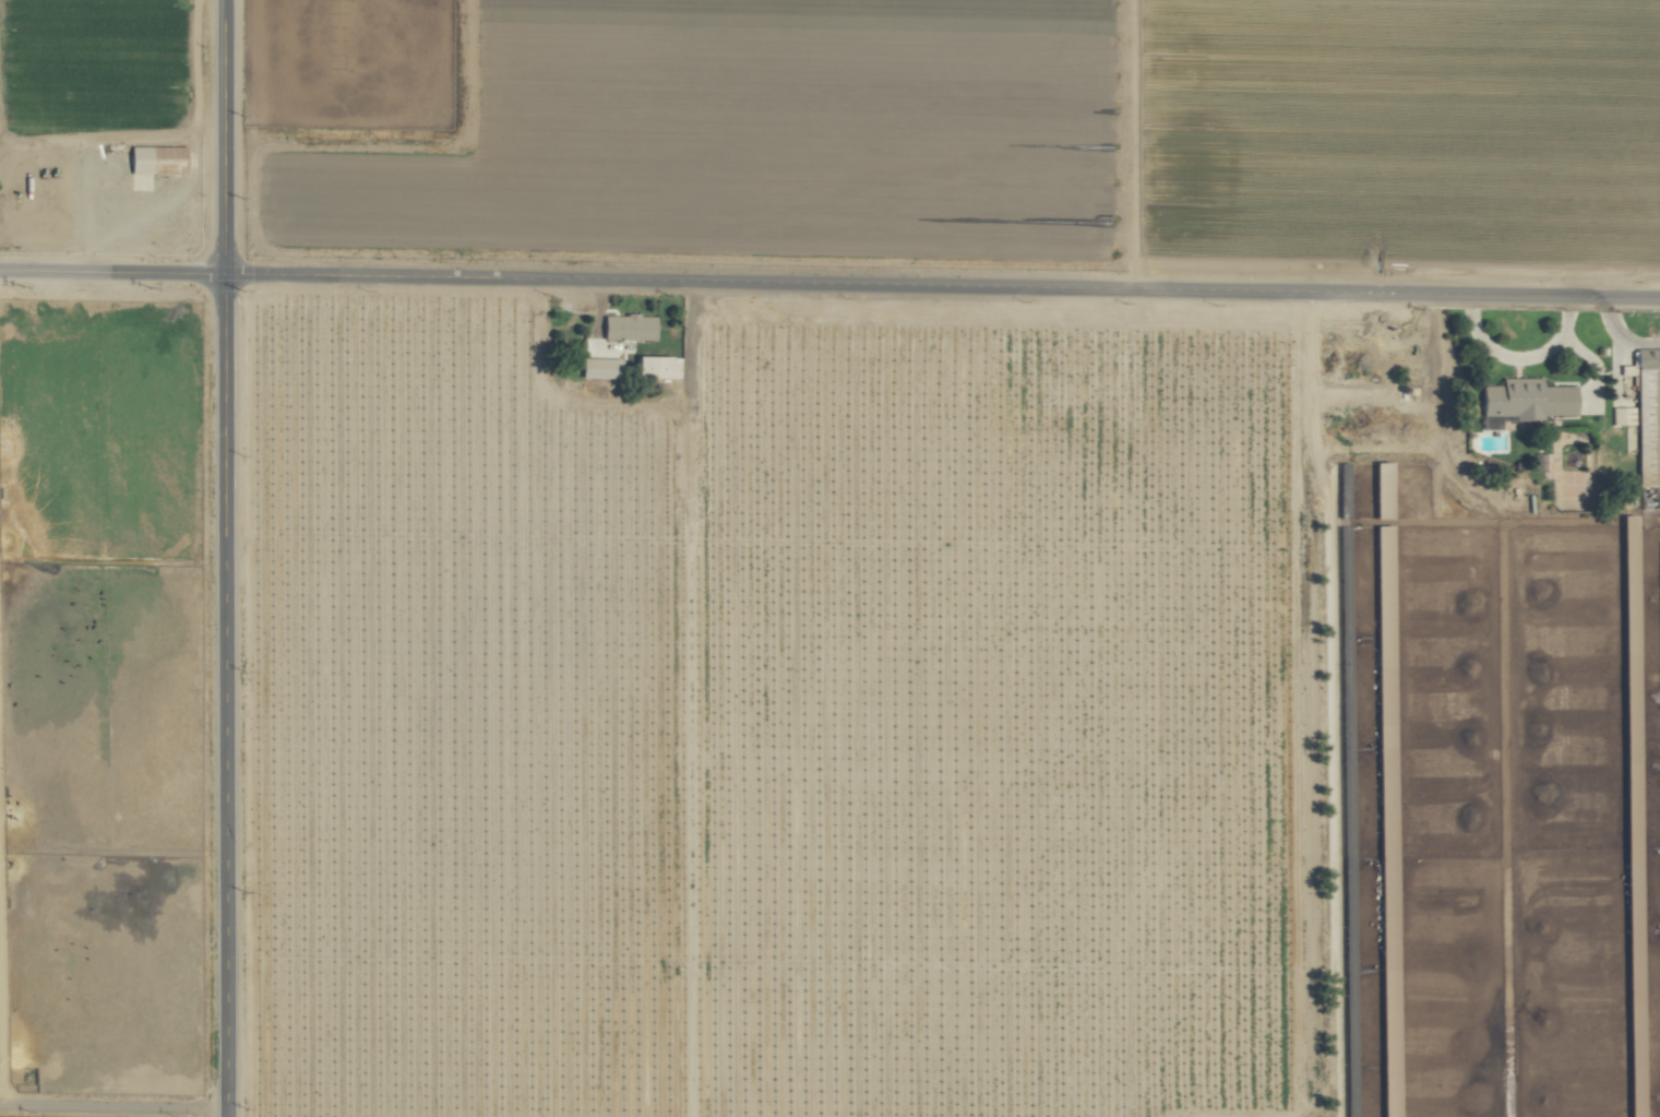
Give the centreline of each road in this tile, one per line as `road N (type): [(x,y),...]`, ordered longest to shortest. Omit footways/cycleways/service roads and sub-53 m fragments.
road 1 (residential): [(1659,302),(0,269)]
road 2 (residential): [(217,1116),(229,275),(225,0)]

